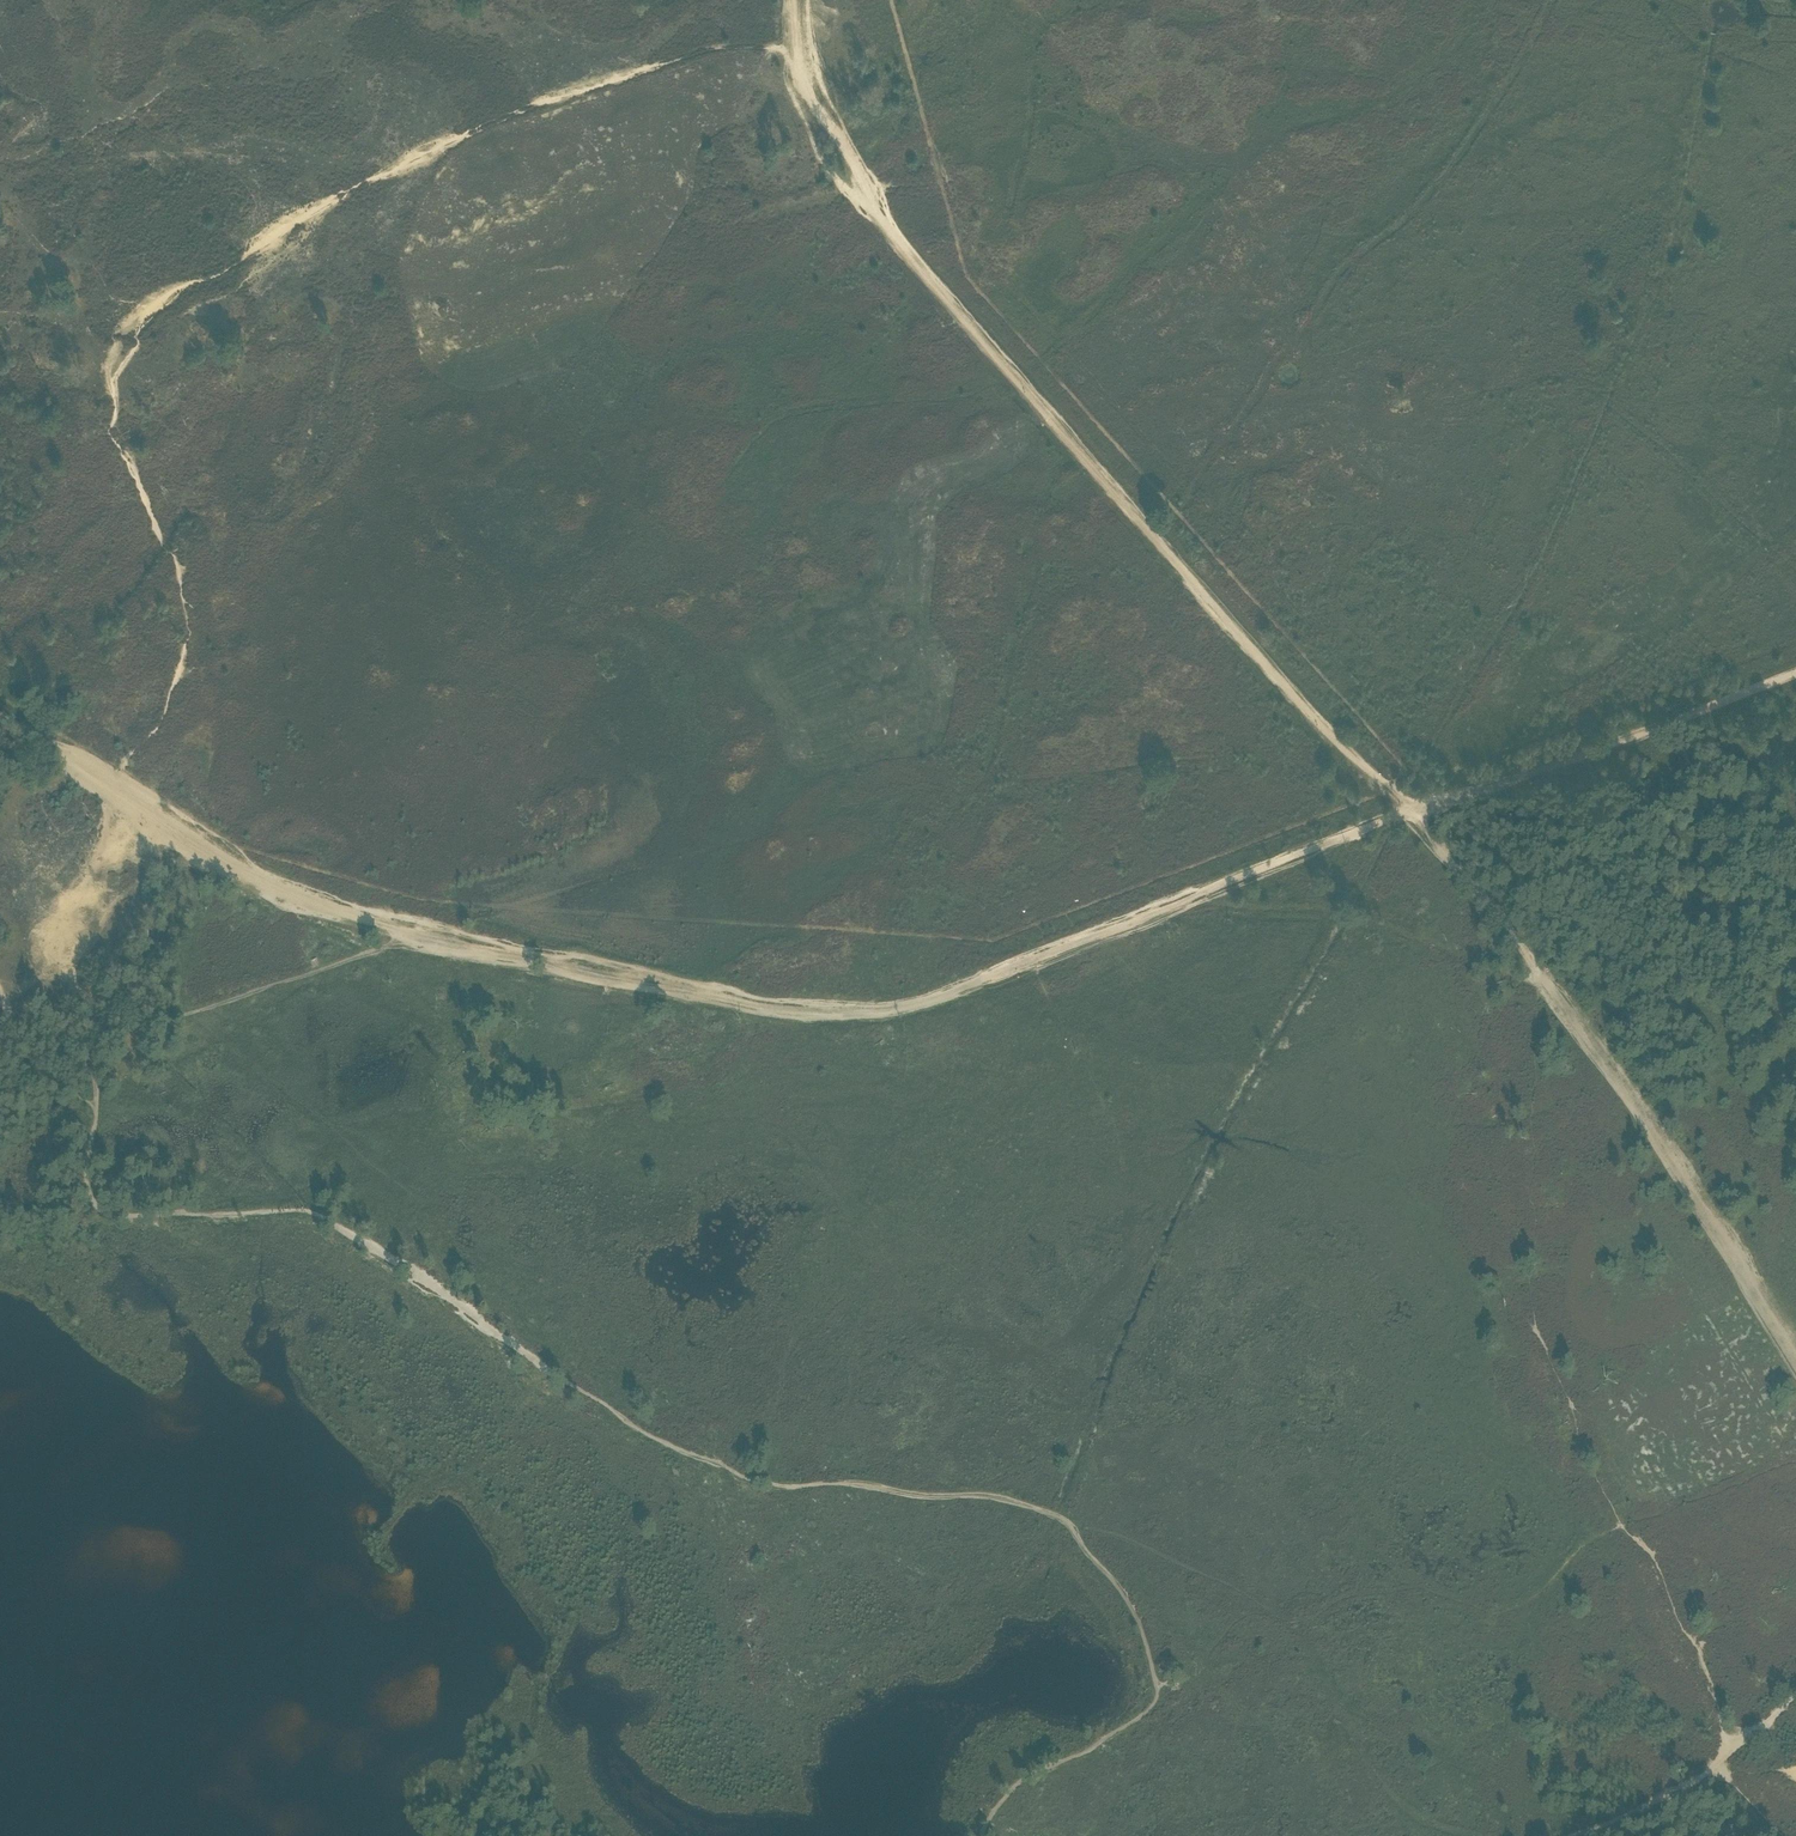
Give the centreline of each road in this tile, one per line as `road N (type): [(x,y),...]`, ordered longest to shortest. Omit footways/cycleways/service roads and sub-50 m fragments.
road 1 (track): [(312,1212),(625,1422),(740,1480),(921,1499),(966,1496),(1069,1523),(1135,1617),(1156,1690),(1123,1728),(1010,1787),(983,1835)]
road 2 (track): [(412,937),(730,1002),(868,1010),(976,984),(1409,814)]
road 3 (track): [(866,191),(904,249),(1162,545),(1409,814)]
road 4 (track): [(0,718),(236,869),(308,904),(412,937)]
road 5 (track): [(1409,814),(1795,675)]
road 6 (track): [(312,1212),(173,1216),(96,1205),(84,1180),(96,1106)]
road 7 (track): [(96,1106),(60,1087),(14,1031),(0,996)]

